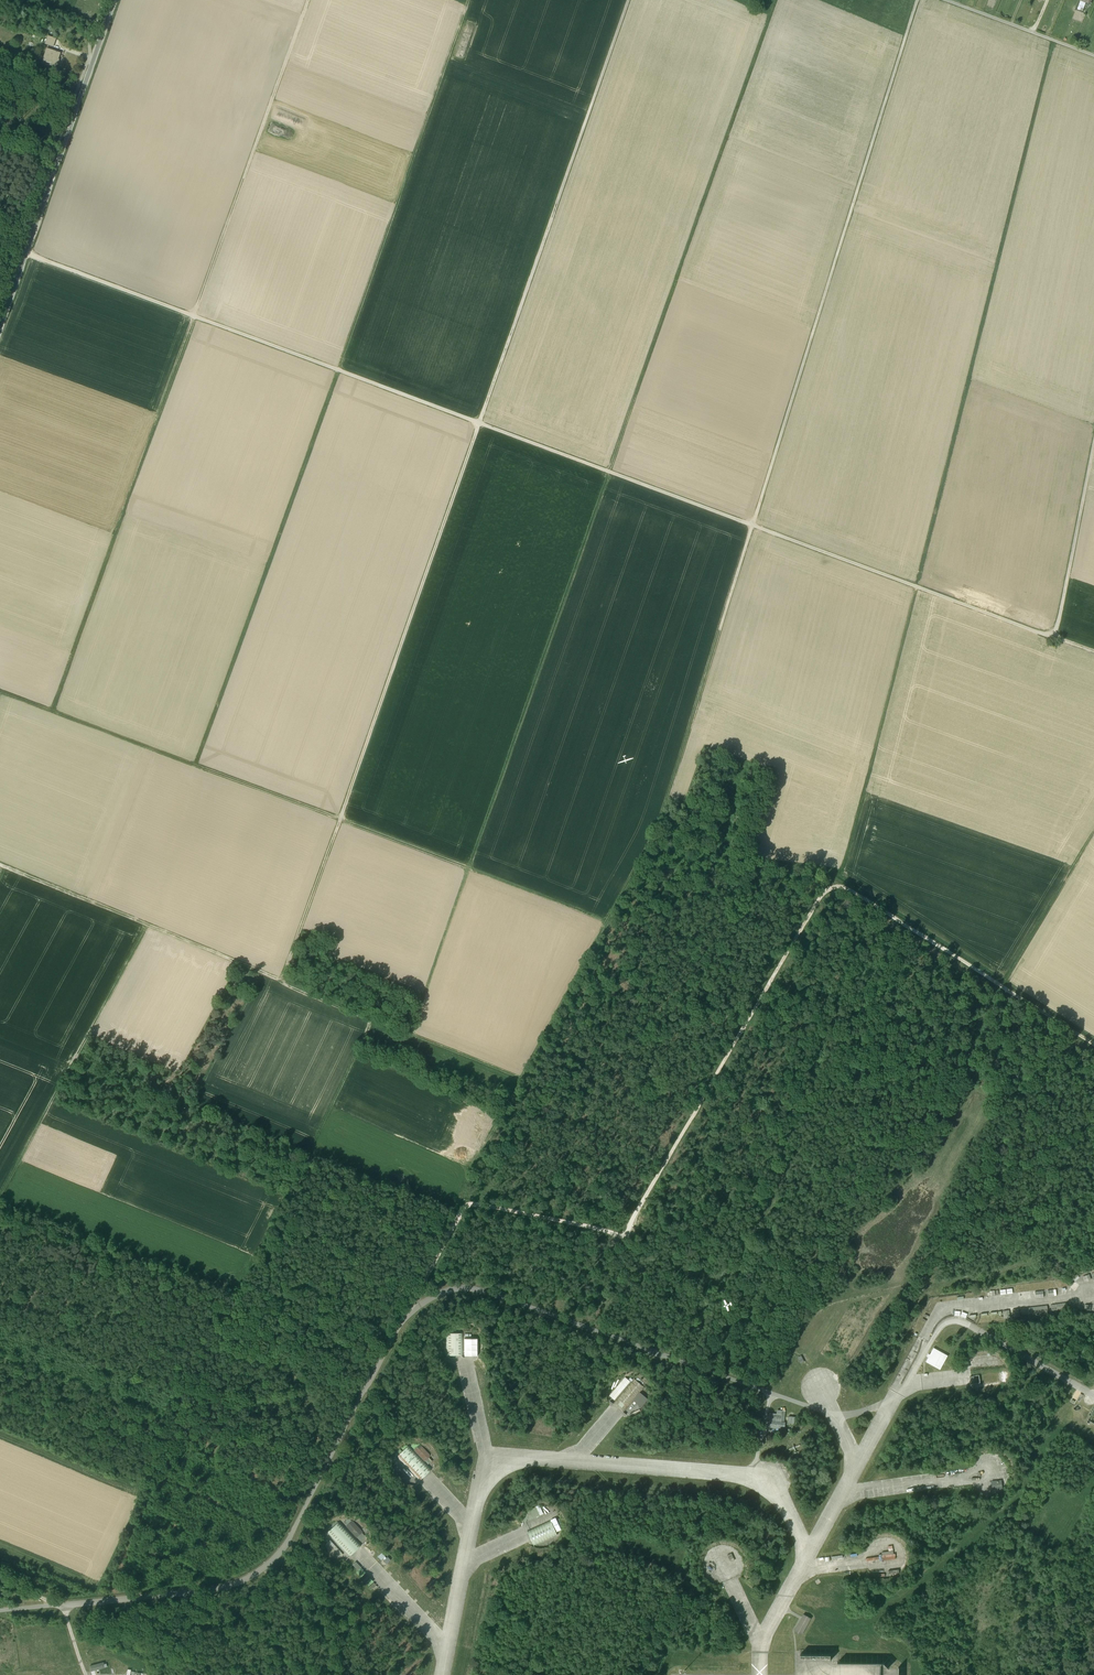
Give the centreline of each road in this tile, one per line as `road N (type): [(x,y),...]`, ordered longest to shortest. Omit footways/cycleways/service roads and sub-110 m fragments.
road 1 (track): [(776,0),(468,868)]
road 2 (track): [(629,0),(340,820)]
road 3 (track): [(1058,44),(841,876)]
road 4 (track): [(473,0),(198,769)]
road 5 (track): [(752,525),(27,253)]
road 6 (track): [(373,1021),(176,1415),(104,1591),(73,1595),(0,1565)]
road 7 (track): [(654,843),(520,1080),(147,925)]
road 8 (track): [(607,922),(0,694)]
road 9 (track): [(918,0),(752,525)]
road 10 (track): [(654,843),(830,871),(1093,1039)]
road 11 (track): [(520,1080),(301,1499)]
road 12 (track): [(54,714),(195,318)]
road 13 (tertiary): [(0,329),(115,0)]
road 14 (track): [(309,0),(195,318)]
road 15 (track): [(752,525),(654,843)]
road 16 (track): [(1055,638),(752,525)]
road 17 (track): [(147,925),(0,1205)]
road 18 (track): [(1093,461),(1055,638)]
road 19 (track): [(413,1037),(468,868)]
road 20 (track): [(282,981),(340,820)]
road 21 (track): [(1093,838),(1003,982)]
road 22 (track): [(1093,57),(944,0)]
road 23 (track): [(147,925),(0,865)]

